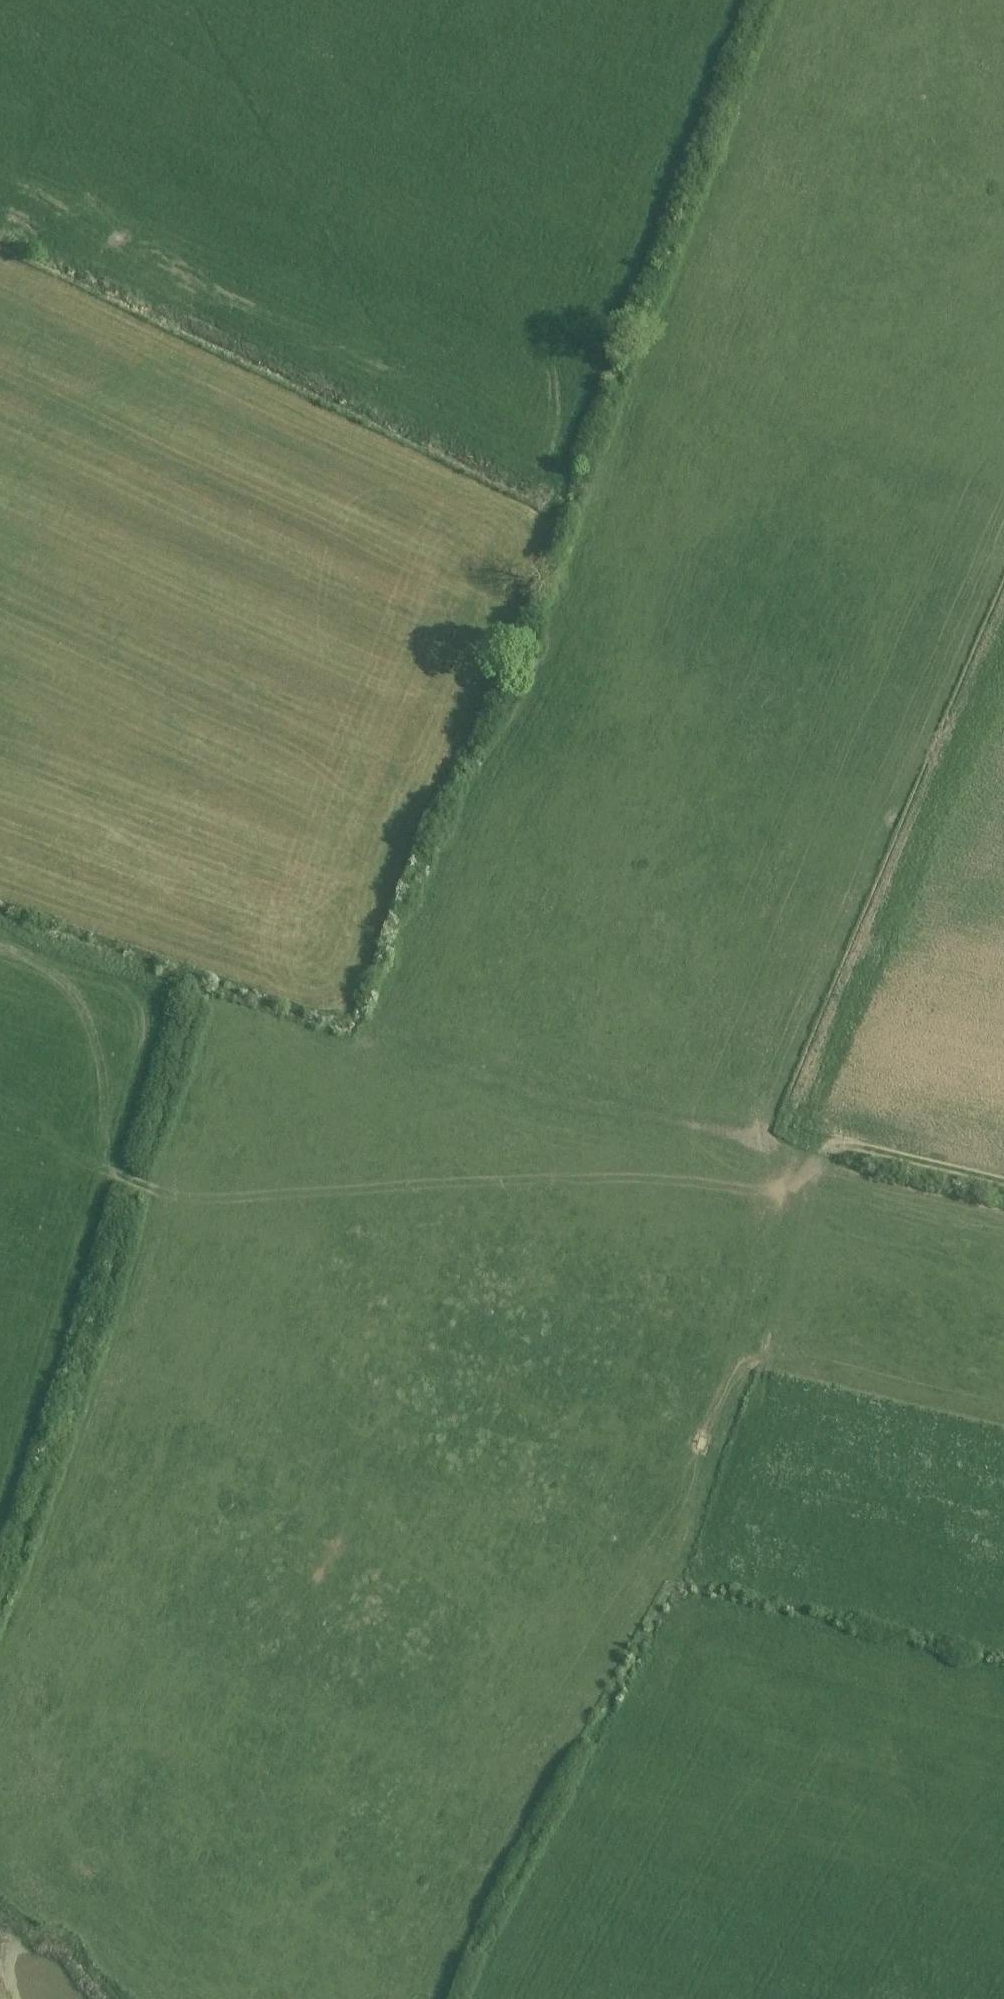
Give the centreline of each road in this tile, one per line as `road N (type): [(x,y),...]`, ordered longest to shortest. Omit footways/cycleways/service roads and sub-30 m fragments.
road 1 (track): [(1003,1185),(845,1147)]

